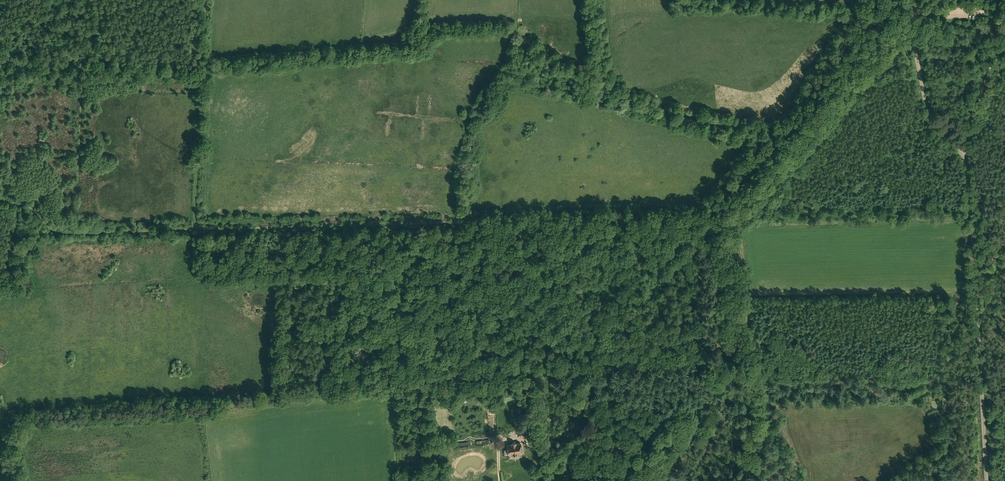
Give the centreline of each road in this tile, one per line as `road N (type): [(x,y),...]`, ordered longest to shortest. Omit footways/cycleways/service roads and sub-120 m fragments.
road 1 (unclassified): [(987,480),(969,171),(928,108),(905,0)]
road 2 (track): [(1003,29),(966,160)]

